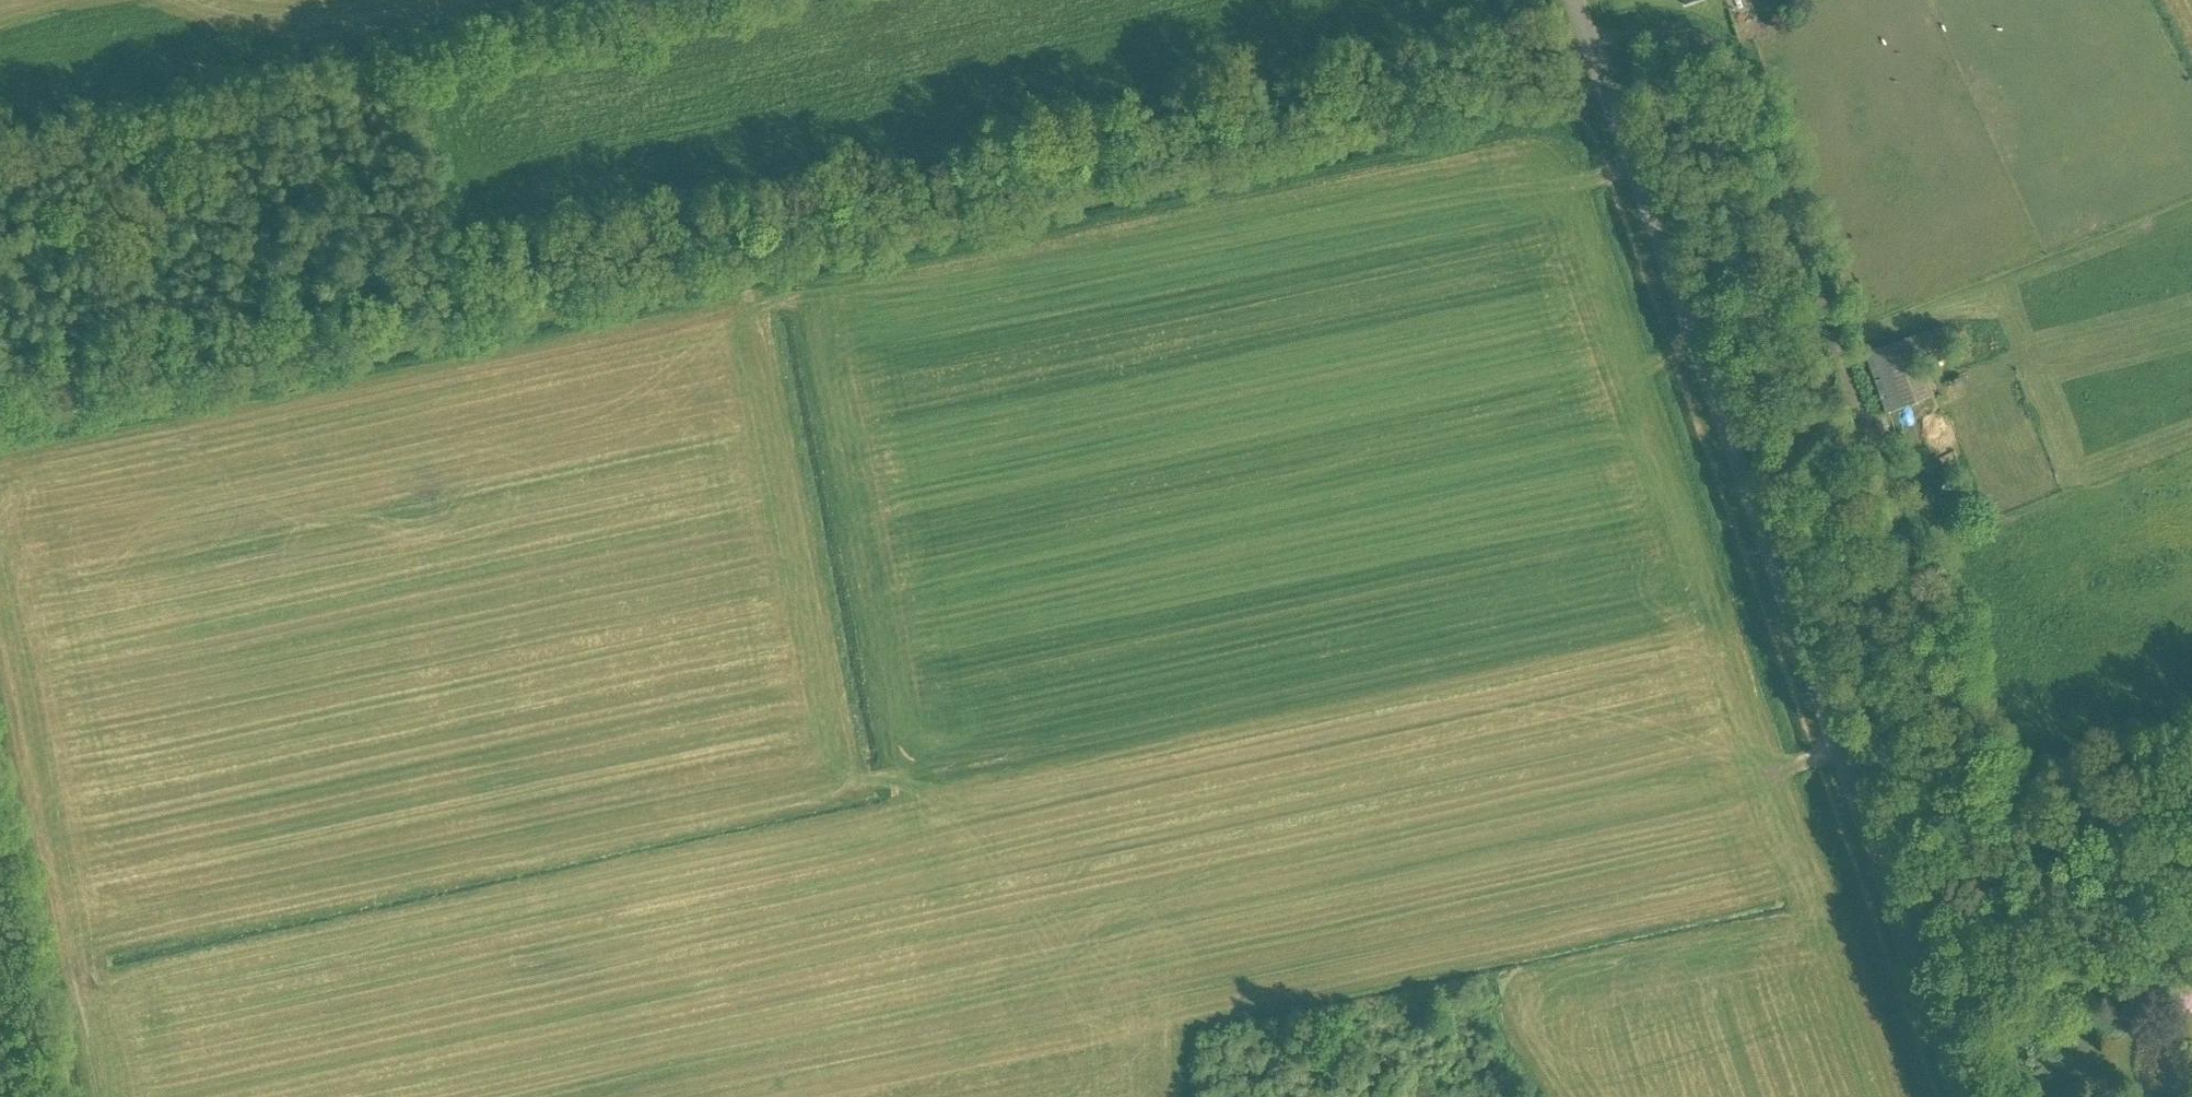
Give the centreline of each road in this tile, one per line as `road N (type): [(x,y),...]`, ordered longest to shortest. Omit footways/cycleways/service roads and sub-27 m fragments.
road 1 (track): [(1589,36),(0,372)]
road 2 (unclassified): [(1963,1096),(1576,0)]
road 3 (track): [(1880,438),(2002,784)]
road 4 (track): [(2002,784),(2049,840),(2081,852),(2127,847),(2191,821)]
road 5 (track): [(2039,1096),(2025,1060),(1972,992),(1908,942)]

